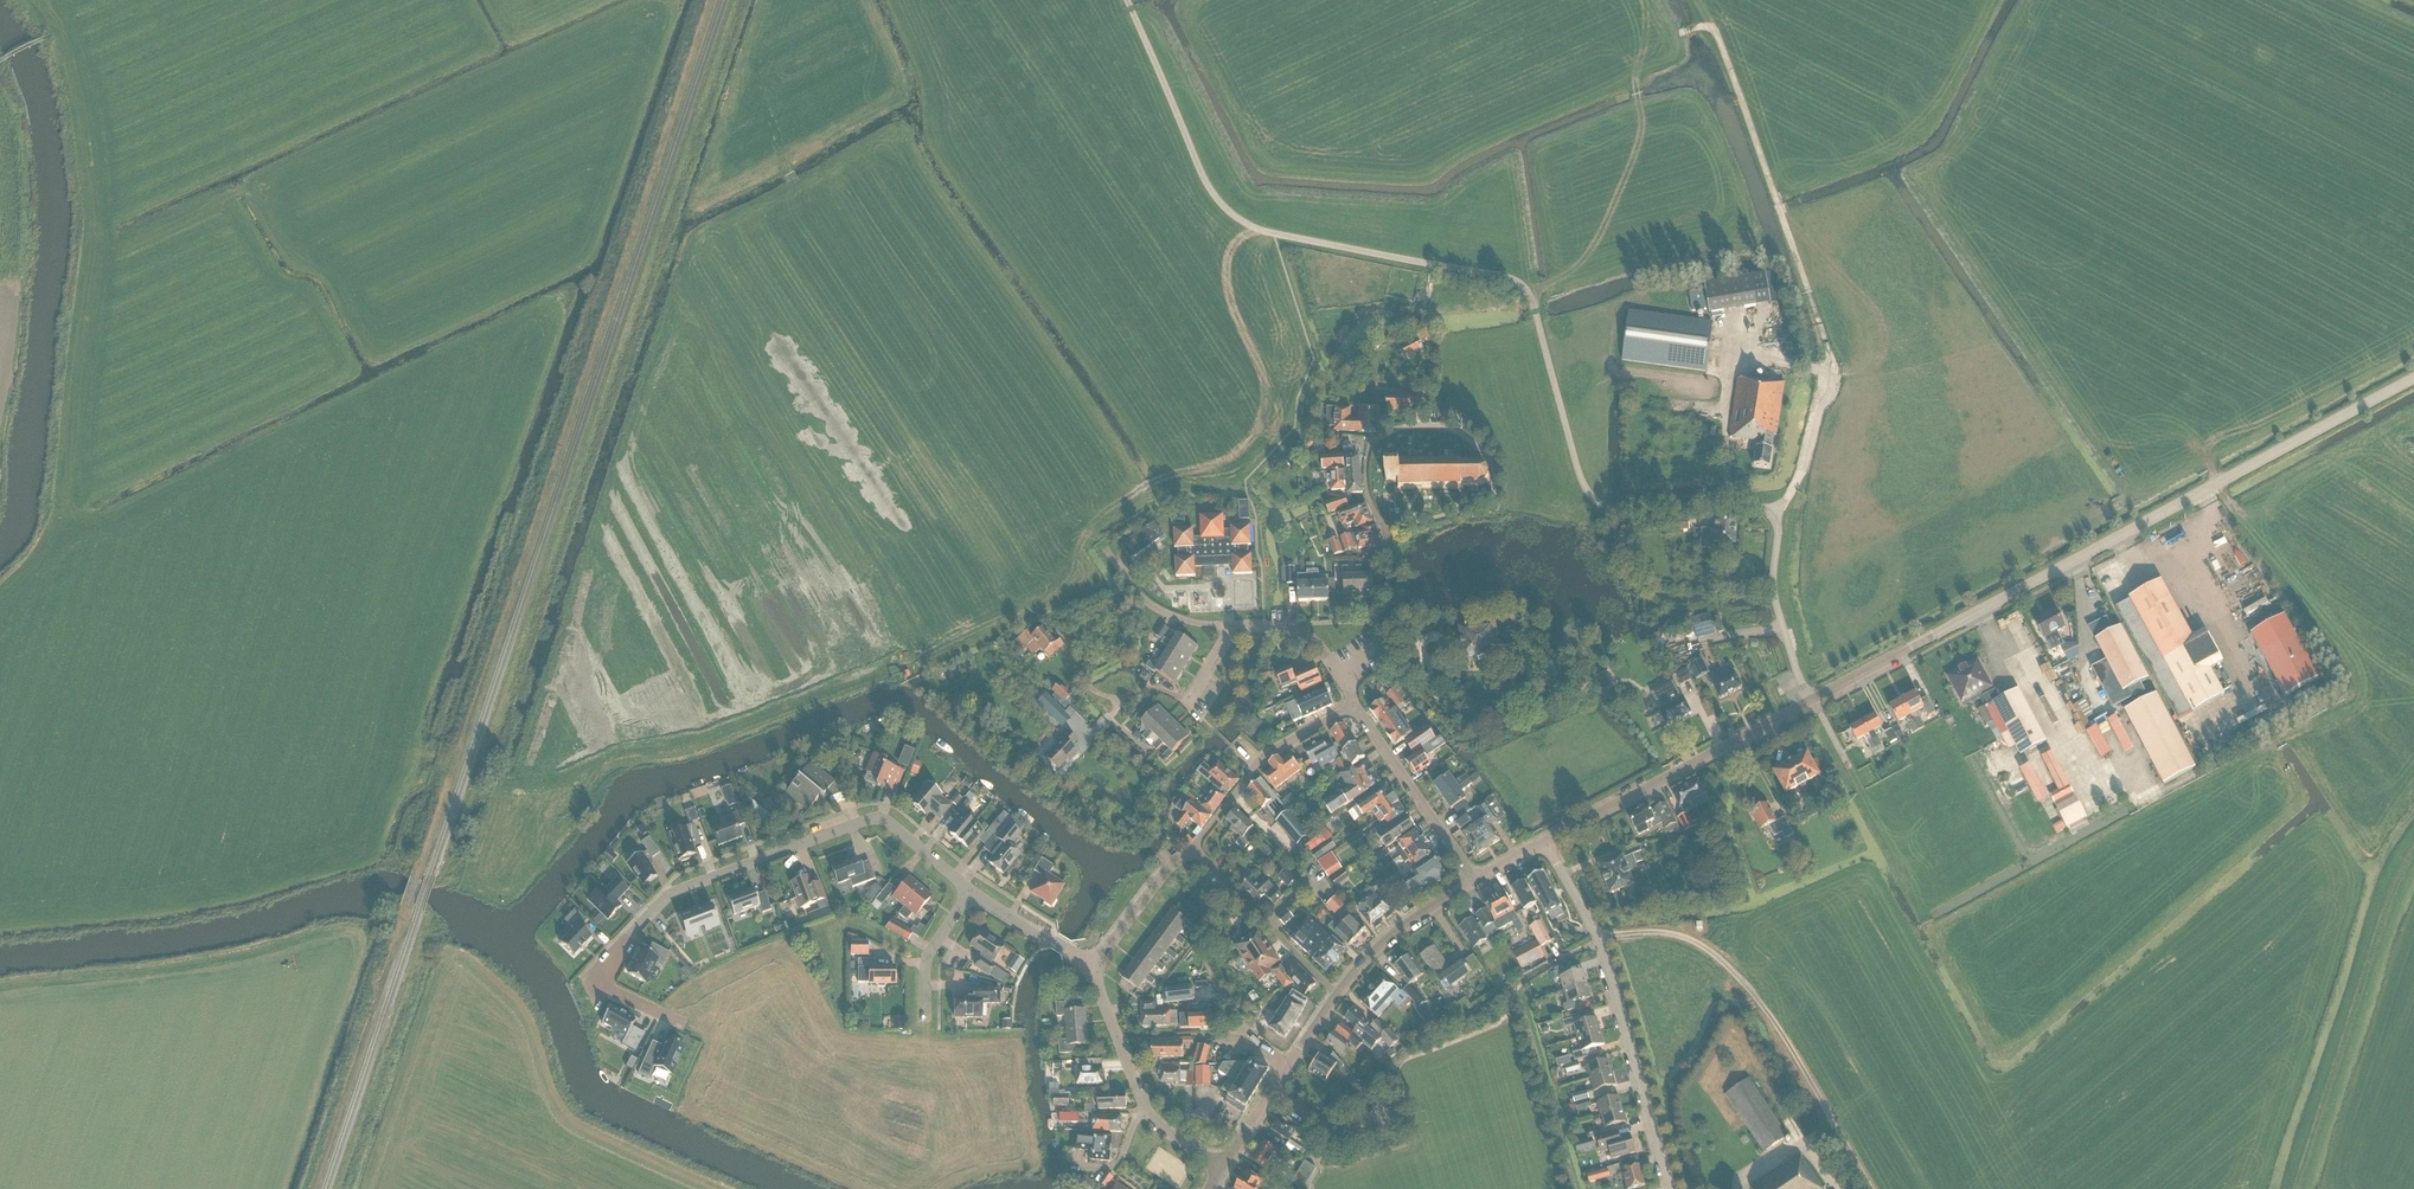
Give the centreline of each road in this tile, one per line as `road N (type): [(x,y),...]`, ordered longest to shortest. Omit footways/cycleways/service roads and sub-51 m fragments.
road 1 (tertiary): [(1923,642),(2413,378)]
road 2 (residential): [(972,892),(888,822),(869,821),(671,892),(606,960),(598,984),(680,1021)]
road 3 (track): [(1595,929),(1672,931),(1716,955),(1779,1029),(1874,1188)]
road 4 (residential): [(1675,1188),(1595,929),(1545,843)]
road 5 (track): [(2413,851),(2386,902),(2294,1188)]
road 6 (tertiary): [(1812,703),(1545,843)]
road 7 (residential): [(1339,674),(1392,627),(1388,539),(1370,492),(1373,442)]
road 8 (unclassified): [(1812,703),(1774,595),(1777,522),(1762,508),(1730,501)]
road 9 (residential): [(1475,882),(1355,706)]
road 10 (residential): [(1338,997),(1192,849)]
road 11 (tertiary): [(1475,882),(1394,932),(1338,997)]
road 12 (residential): [(1229,626),(1186,703),(1140,691),(1110,718)]
road 13 (residential): [(1095,970),(1163,875),(1192,849)]
road 14 (residential): [(1146,1112),(1095,970)]
road 15 (residential): [(1229,626),(1163,612),(1107,551)]
road 16 (residential): [(1095,970),(972,892)]
road 17 (residential): [(925,1021),(926,959),(972,892)]
road 18 (residential): [(1339,674),(1303,633),(1229,626)]
road 19 (tertiary): [(1923,642),(1812,703)]

